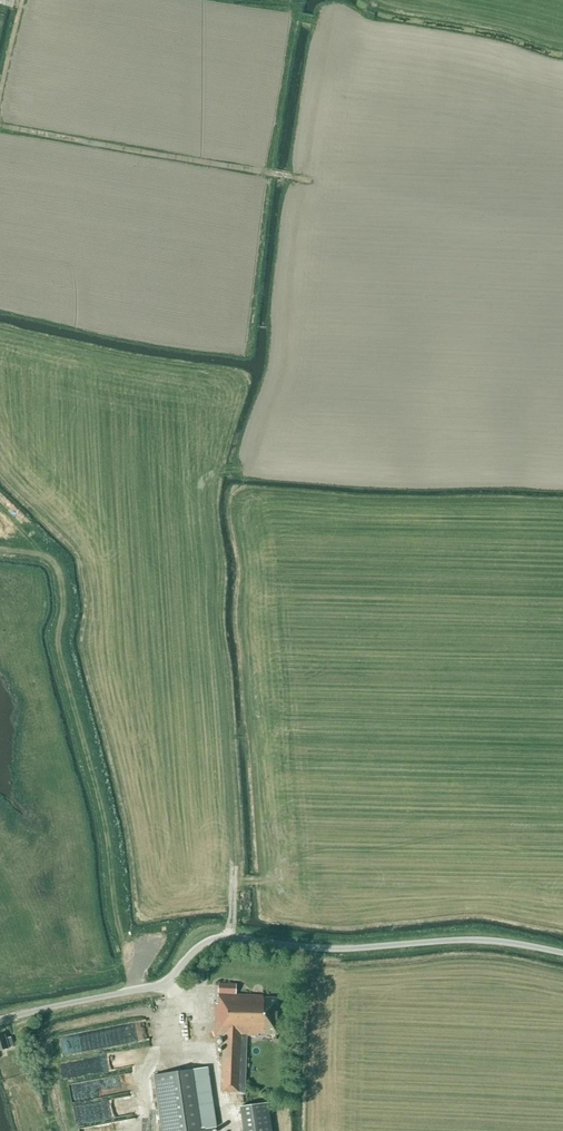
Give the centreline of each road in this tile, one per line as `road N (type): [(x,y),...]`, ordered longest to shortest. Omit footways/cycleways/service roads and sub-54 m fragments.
road 1 (unclassified): [(139,991),(167,982),(199,948),(227,938),(327,948),(481,940),(562,953)]
road 2 (unclassified): [(0,1021),(139,991)]

